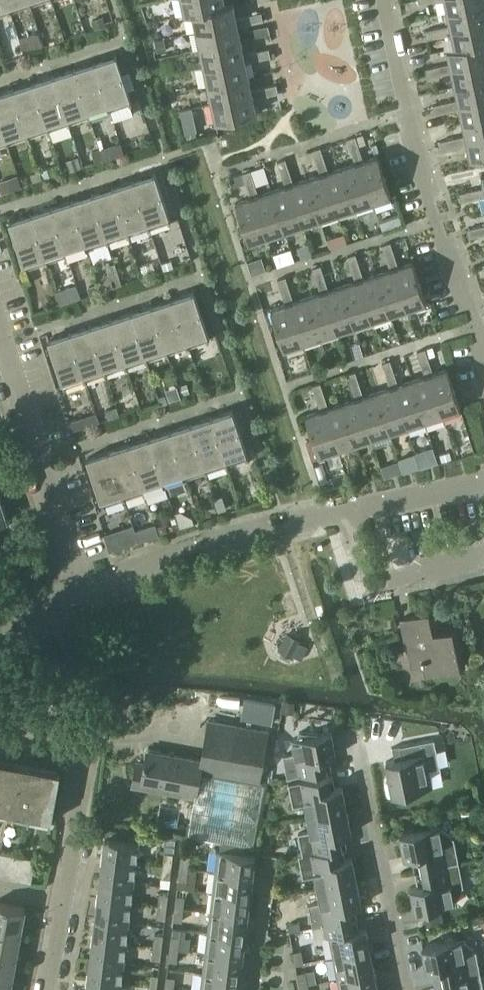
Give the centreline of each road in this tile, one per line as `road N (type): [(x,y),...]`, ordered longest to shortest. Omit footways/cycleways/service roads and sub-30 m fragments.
road 1 (residential): [(483,366),(410,110),(390,0)]
road 2 (residential): [(75,593),(347,511)]
road 3 (residential): [(75,593),(0,333)]
road 4 (residential): [(408,989),(361,744)]
road 5 (residential): [(60,900),(86,741),(0,726)]
road 6 (residential): [(347,511),(366,581),(483,557)]
road 7 (residential): [(483,484),(347,511)]

